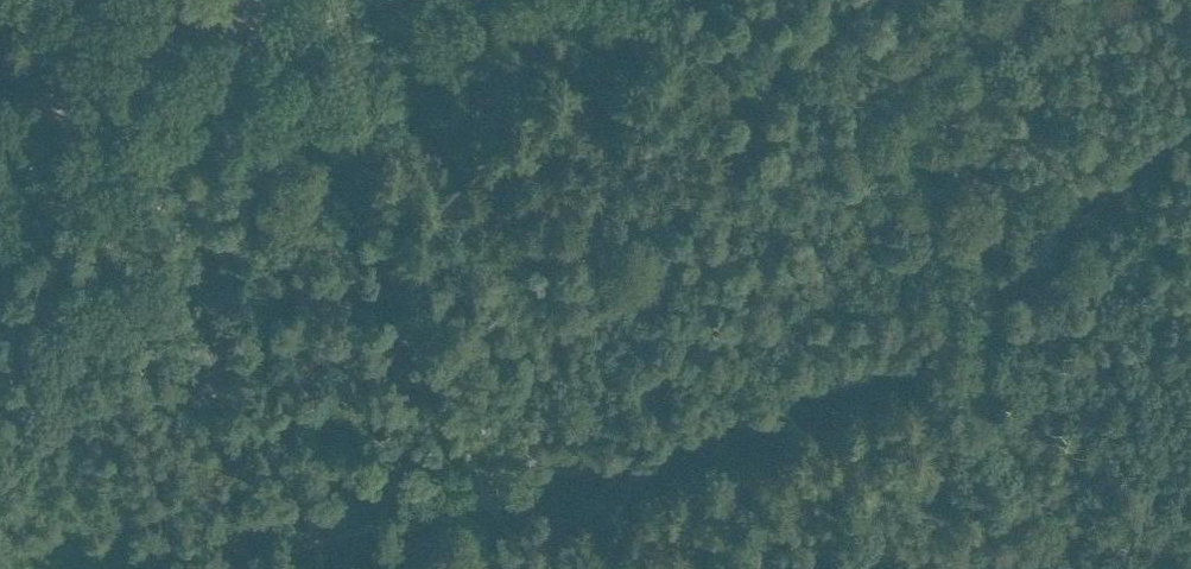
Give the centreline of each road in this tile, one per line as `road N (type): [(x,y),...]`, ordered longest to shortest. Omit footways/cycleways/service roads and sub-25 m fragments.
road 1 (tertiary): [(0,124),(364,0)]

